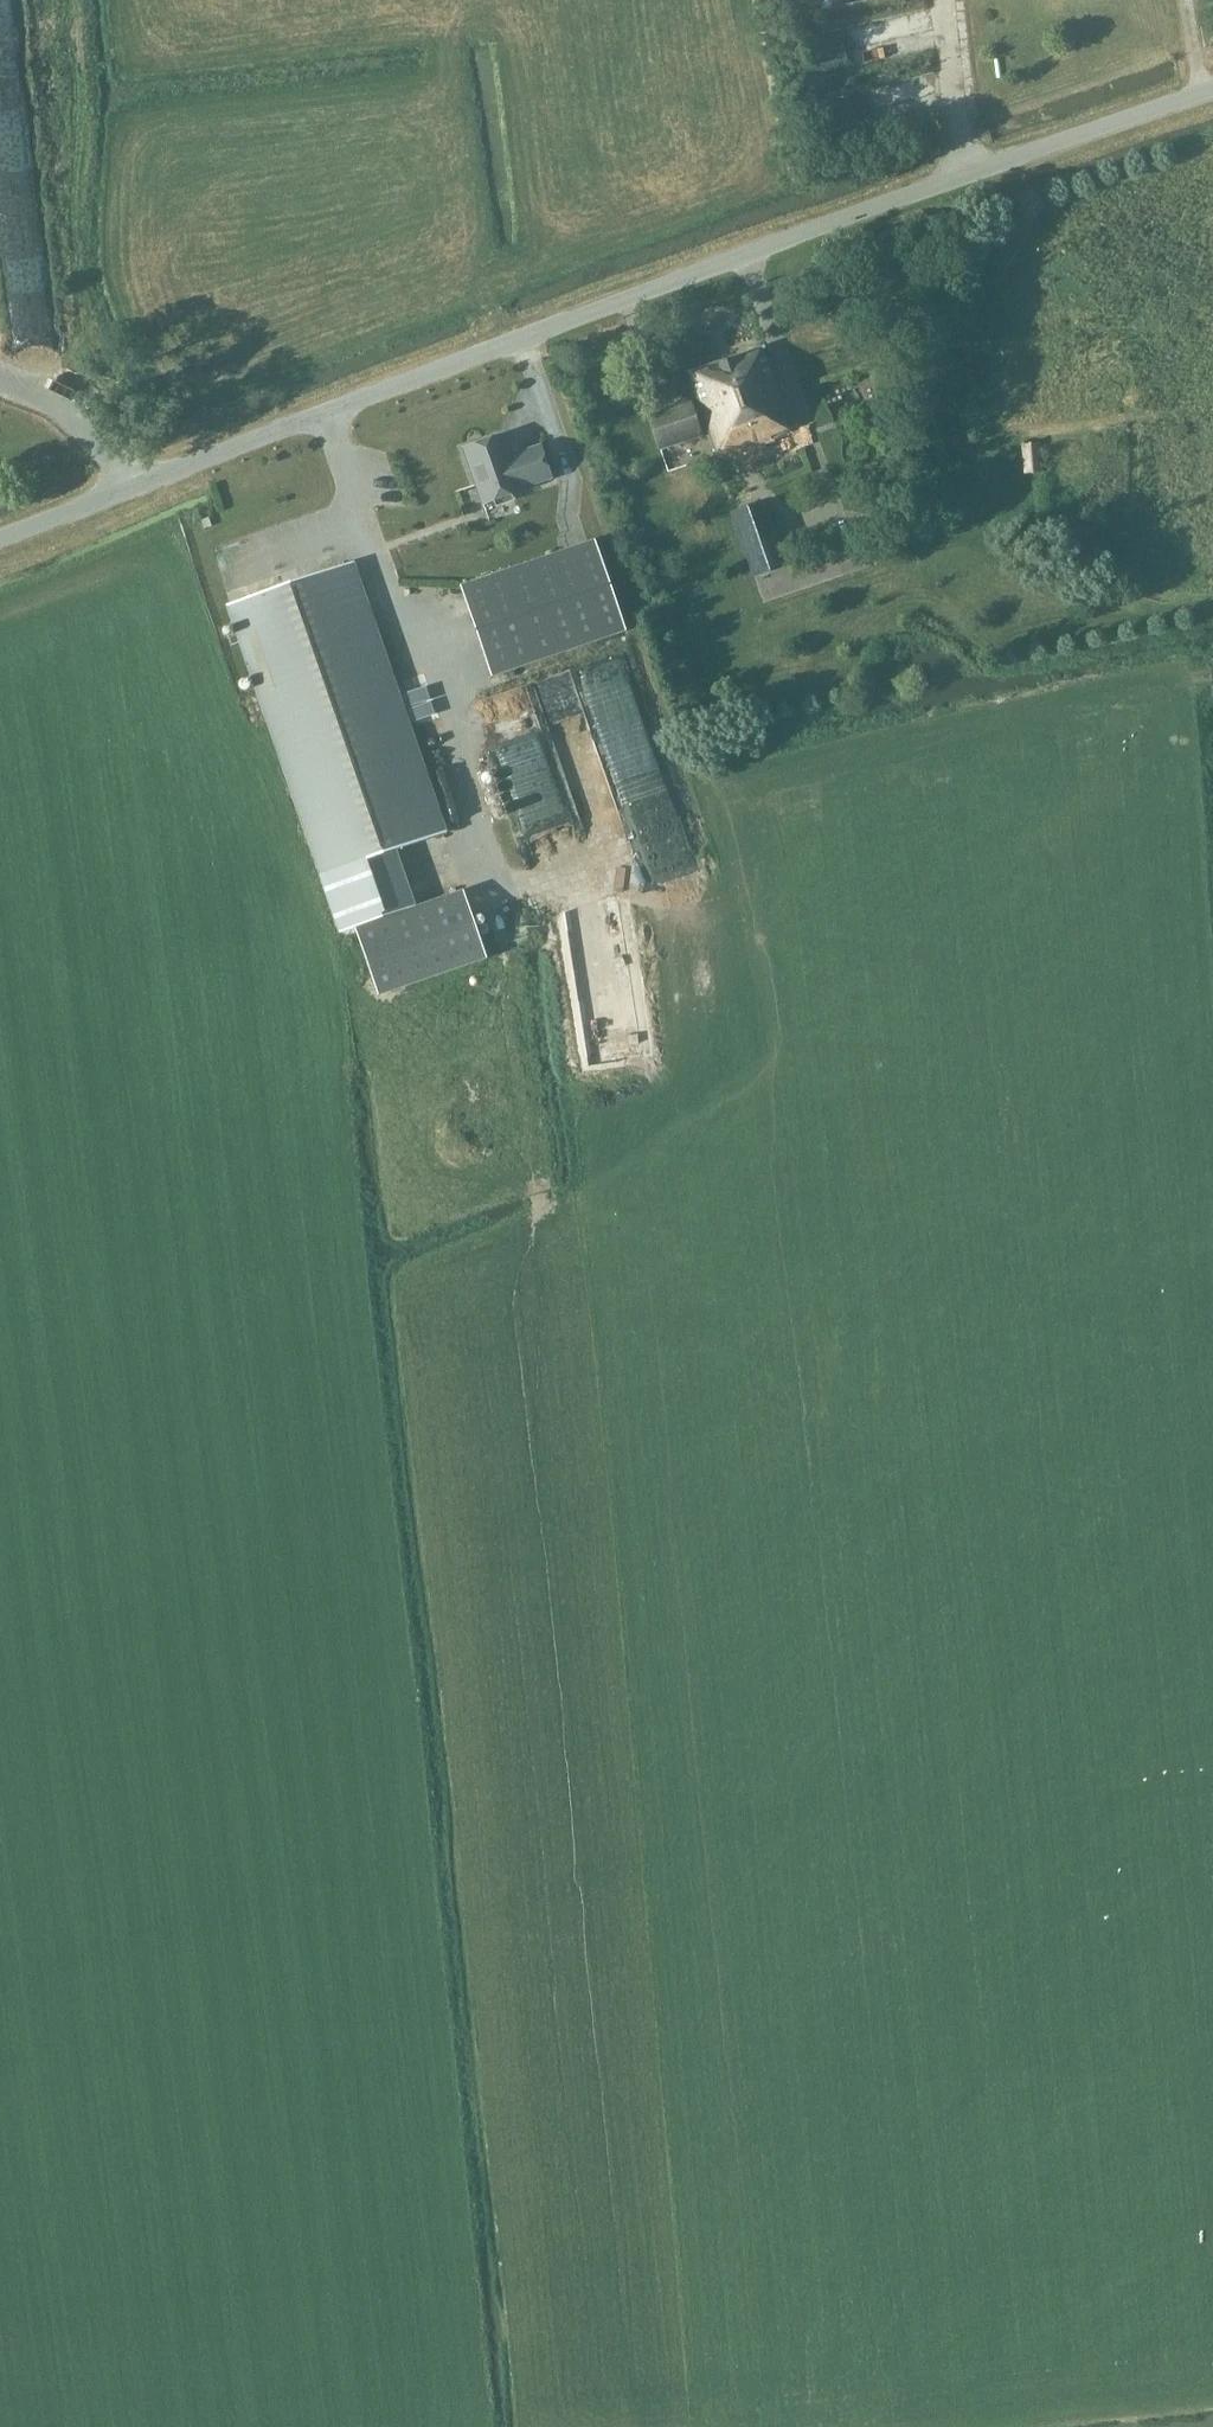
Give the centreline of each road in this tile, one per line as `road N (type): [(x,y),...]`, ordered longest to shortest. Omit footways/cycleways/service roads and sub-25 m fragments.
road 1 (unclassified): [(0,540),(804,238),(1212,97)]

